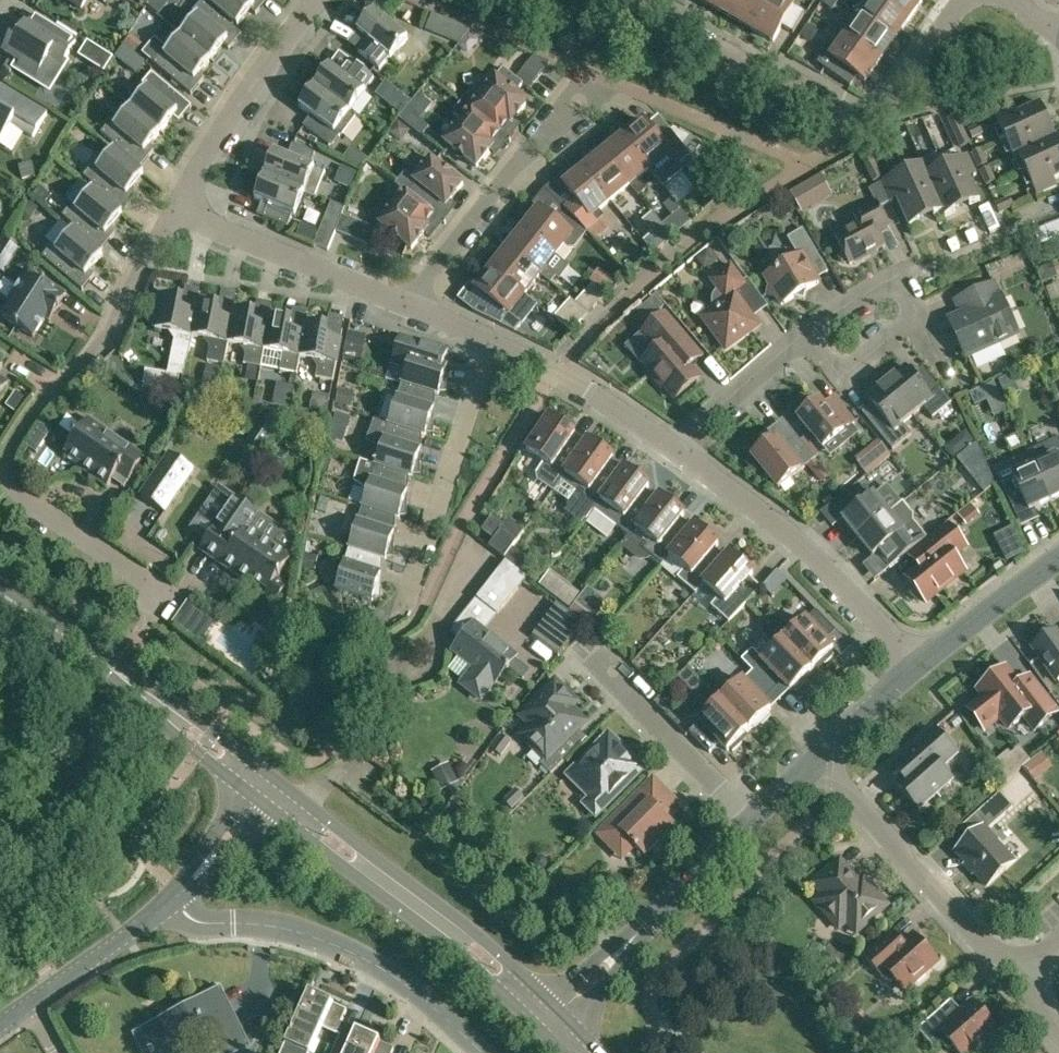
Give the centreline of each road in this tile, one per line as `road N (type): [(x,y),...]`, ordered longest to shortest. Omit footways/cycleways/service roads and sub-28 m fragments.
road 1 (residential): [(164,594),(20,496),(9,451),(36,409),(108,339),(178,213)]
road 2 (secondary): [(556,1017),(269,788)]
road 3 (residential): [(478,1052),(399,979),(366,961),(297,932),(195,922),(176,897)]
road 4 (secondary): [(269,788),(0,593)]
road 5 (residential): [(918,671),(792,535),(679,453)]
road 6 (residential): [(388,637),(494,344)]
road 7 (residential): [(633,0),(837,114),(868,123),(893,106)]
road 8 (residential): [(1023,976),(823,758)]
road 9 (residential): [(413,307),(494,199),(602,80)]
road 10 (residential): [(556,1017),(753,829)]
road 11 (residential): [(178,213),(248,75),(316,0)]
road 12 (residential): [(413,307),(178,213)]
road 13 (residential): [(753,829),(581,644)]
road 14 (residential): [(808,334),(902,277),(919,320),(843,373)]
road 15 (residential): [(679,453),(560,371),(494,344)]
road 16 (residential): [(32,1006),(176,897)]
road 17 (residential): [(679,453),(741,384),(808,334)]
road 18 (residential): [(918,671),(1058,566)]
road 19 (residential): [(893,106),(1058,76)]
road 20 (residential): [(176,897),(269,788)]
road 21 (residential): [(893,106),(971,0)]
road 22 (residential): [(823,758),(918,671)]

